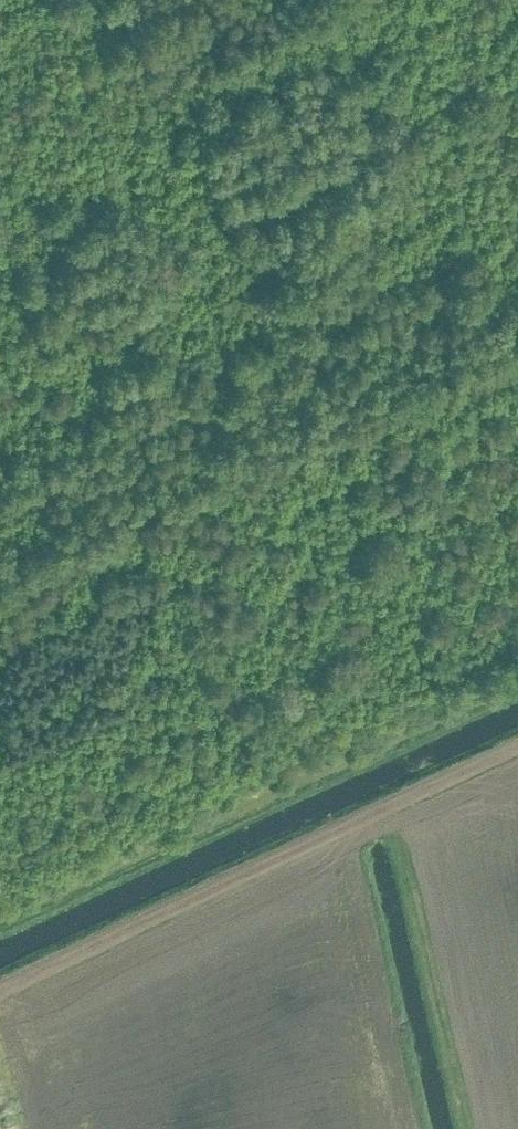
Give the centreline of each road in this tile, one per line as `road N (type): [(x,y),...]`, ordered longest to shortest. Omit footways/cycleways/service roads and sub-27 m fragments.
road 1 (track): [(0,989),(517,747)]
road 2 (track): [(0,921),(517,682)]

